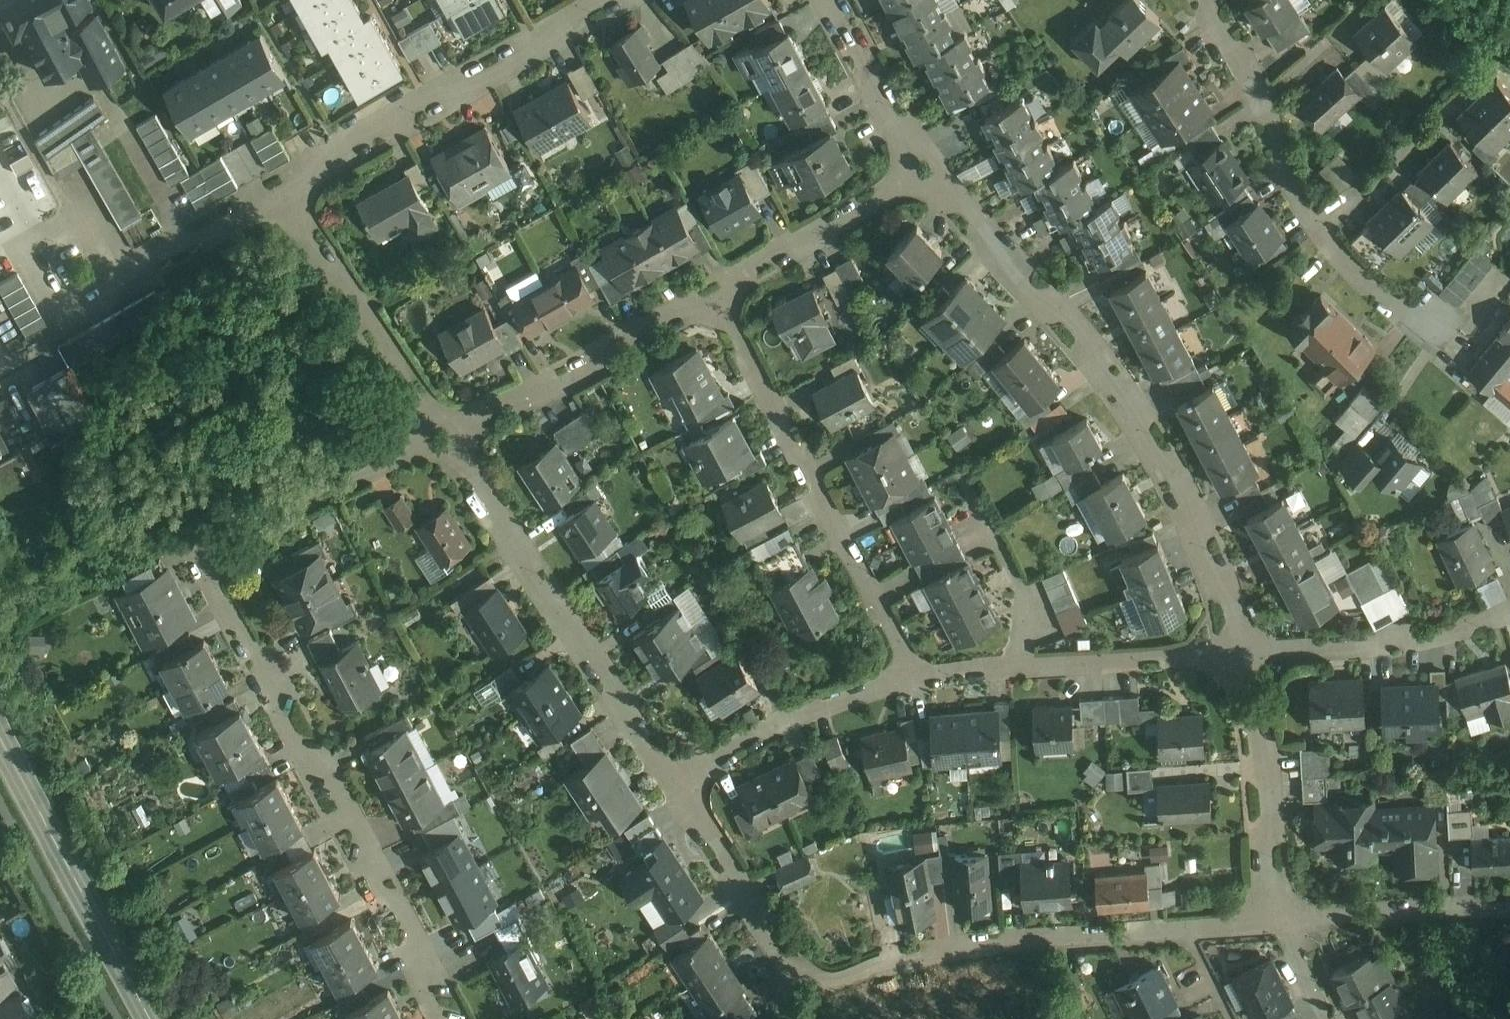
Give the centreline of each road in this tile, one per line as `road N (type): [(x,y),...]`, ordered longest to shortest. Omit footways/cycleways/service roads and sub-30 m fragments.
road 1 (residential): [(444,1018),(210,573),(219,542),(442,431)]
road 2 (residential): [(929,163),(1114,385),(1171,476),(1217,573),(1240,652)]
road 3 (residential): [(915,680),(714,294)]
road 4 (residential): [(665,778),(442,431)]
road 5 (residential): [(814,999),(886,963),(969,947),(1189,932)]
road 6 (residential): [(281,188),(617,0)]
road 7 (secondary): [(158,1018),(0,720)]
road 8 (residential): [(1240,652),(915,680)]
road 9 (residential): [(442,431),(586,366),(714,294)]
road 10 (residential): [(442,431),(281,188)]
road 11 (residential): [(1240,652),(1281,924)]
road 12 (residential): [(1509,610),(1417,639),(1240,652)]
road 13 (residential): [(915,680),(815,709),(665,778)]
road 14 (residential): [(814,999),(665,778)]
road 15 (residential): [(1325,232),(1205,0)]
road 16 (residential): [(714,294),(929,163)]
road 17 (residential): [(1281,924),(1509,908)]
road 18 (residential): [(86,268),(143,274),(281,188)]
road 19 (residential): [(1325,232),(1476,86)]
road 20 (residential): [(831,0),(873,81),(929,163)]
road 21 (residential): [(1435,324),(1393,304),(1325,232)]

